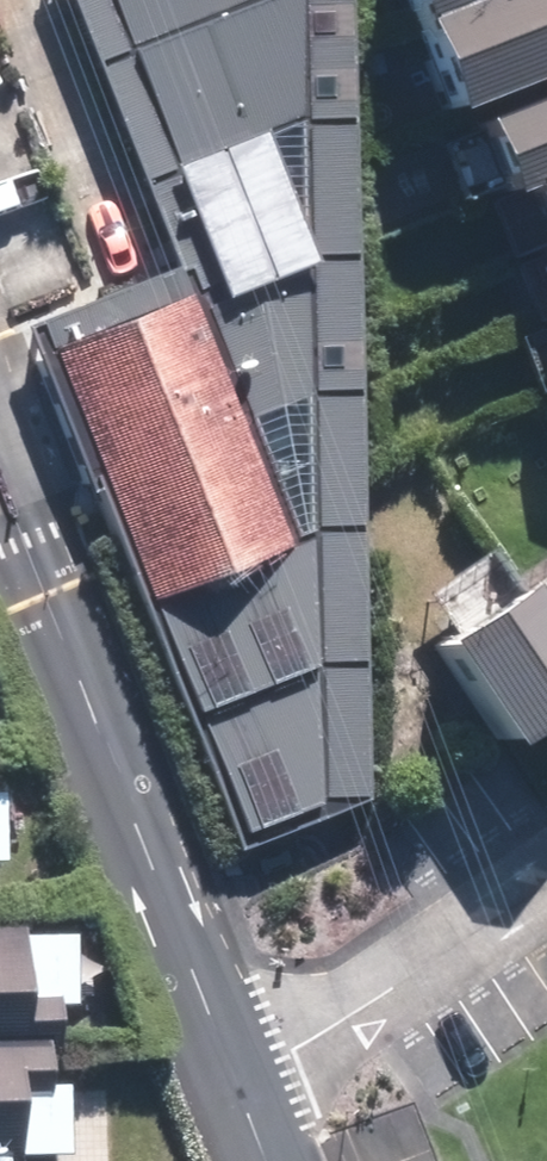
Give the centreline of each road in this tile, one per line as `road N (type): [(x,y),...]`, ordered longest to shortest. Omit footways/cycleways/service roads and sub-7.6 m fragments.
road 1 (residential): [(239,1089),(0,474)]
road 2 (residential): [(239,1089),(546,876)]

